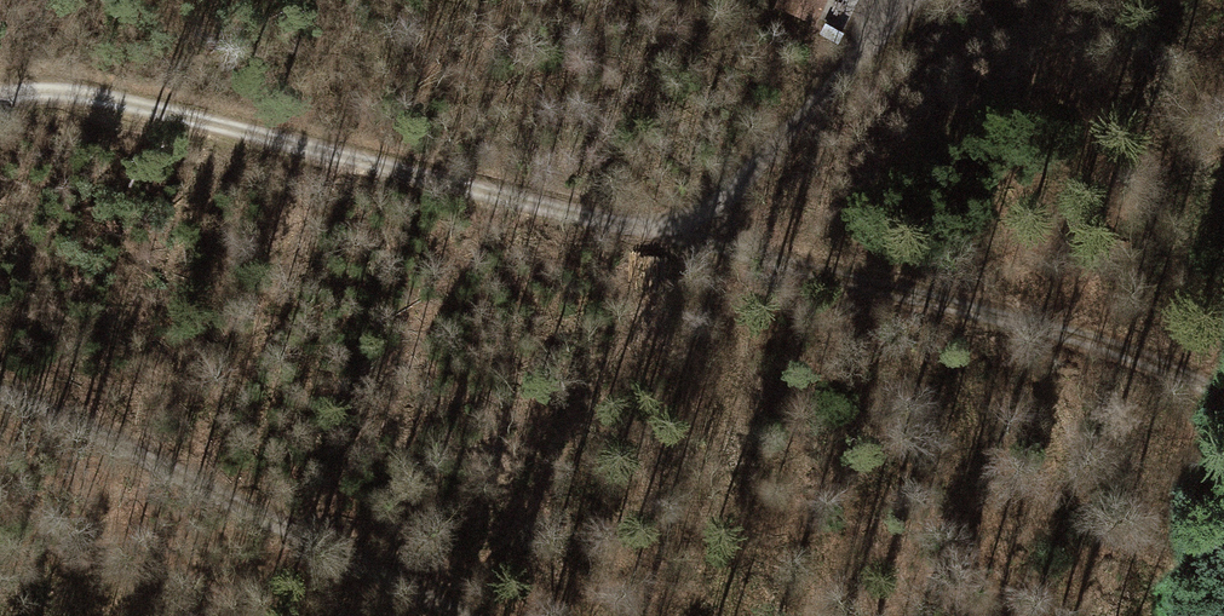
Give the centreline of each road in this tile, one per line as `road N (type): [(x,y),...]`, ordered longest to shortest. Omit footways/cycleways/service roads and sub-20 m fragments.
road 1 (track): [(0,84),(116,93),(334,140),(631,221),(722,196),(906,0)]
road 2 (track): [(631,221),(1014,329),(1223,400)]
road 3 (track): [(464,615),(0,394)]

